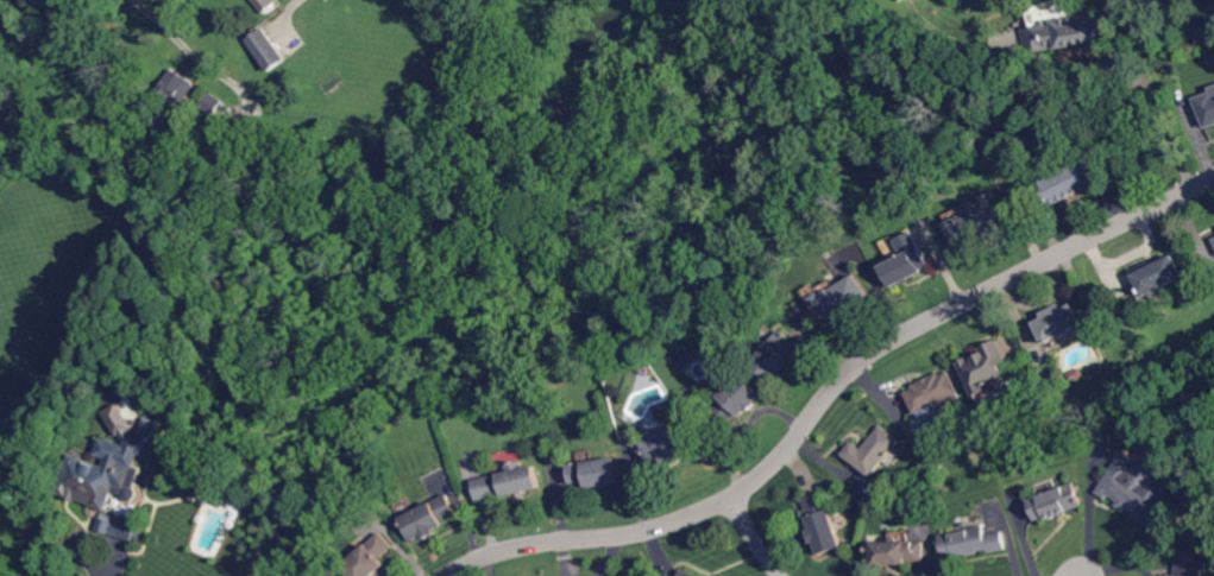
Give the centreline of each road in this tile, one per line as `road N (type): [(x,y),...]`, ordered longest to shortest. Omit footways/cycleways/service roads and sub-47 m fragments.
road 1 (residential): [(1213,179),(874,352),(761,476),(729,496),(649,530),(512,546),(447,575)]

